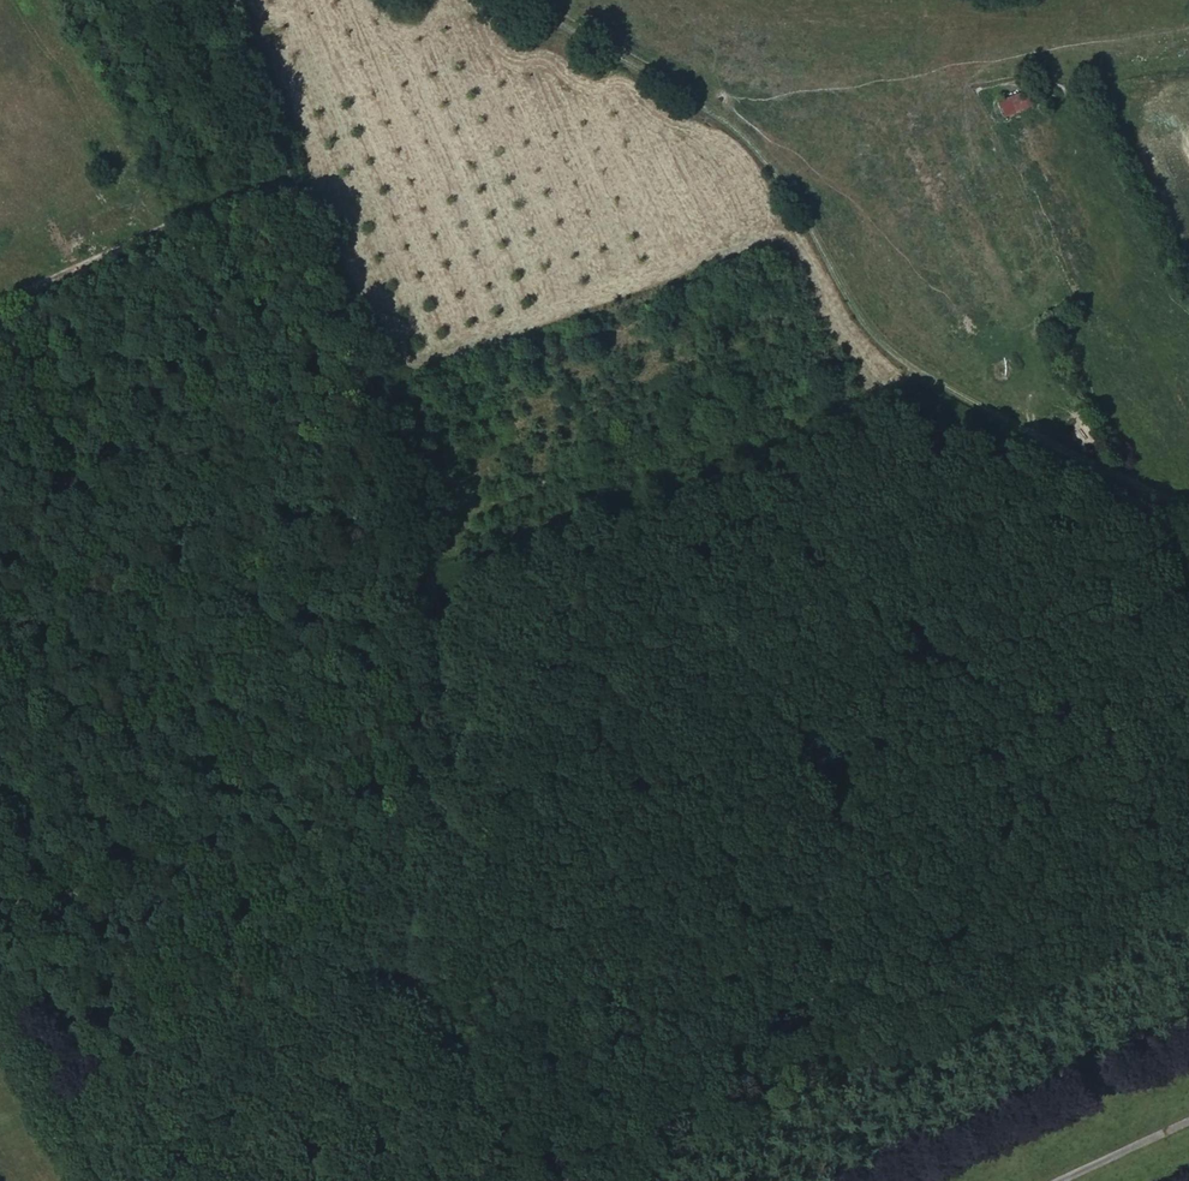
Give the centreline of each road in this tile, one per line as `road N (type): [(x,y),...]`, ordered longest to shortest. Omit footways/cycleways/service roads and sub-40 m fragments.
road 1 (track): [(1188,506),(894,356),(863,322),(786,187),(754,150),(719,118),(530,0)]
road 2 (track): [(1188,1118),(1052,1180)]

